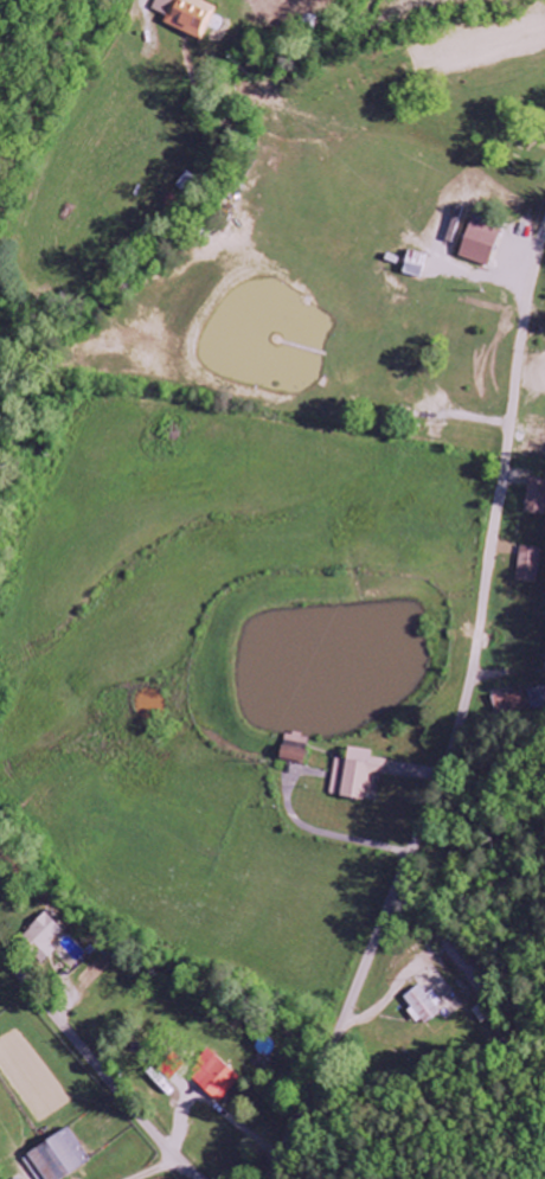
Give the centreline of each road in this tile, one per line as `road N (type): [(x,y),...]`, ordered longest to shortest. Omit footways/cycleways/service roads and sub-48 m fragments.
road 1 (residential): [(271,1178),(461,720),(525,302),(544,224)]
road 2 (residential): [(200,1178),(0,949)]

